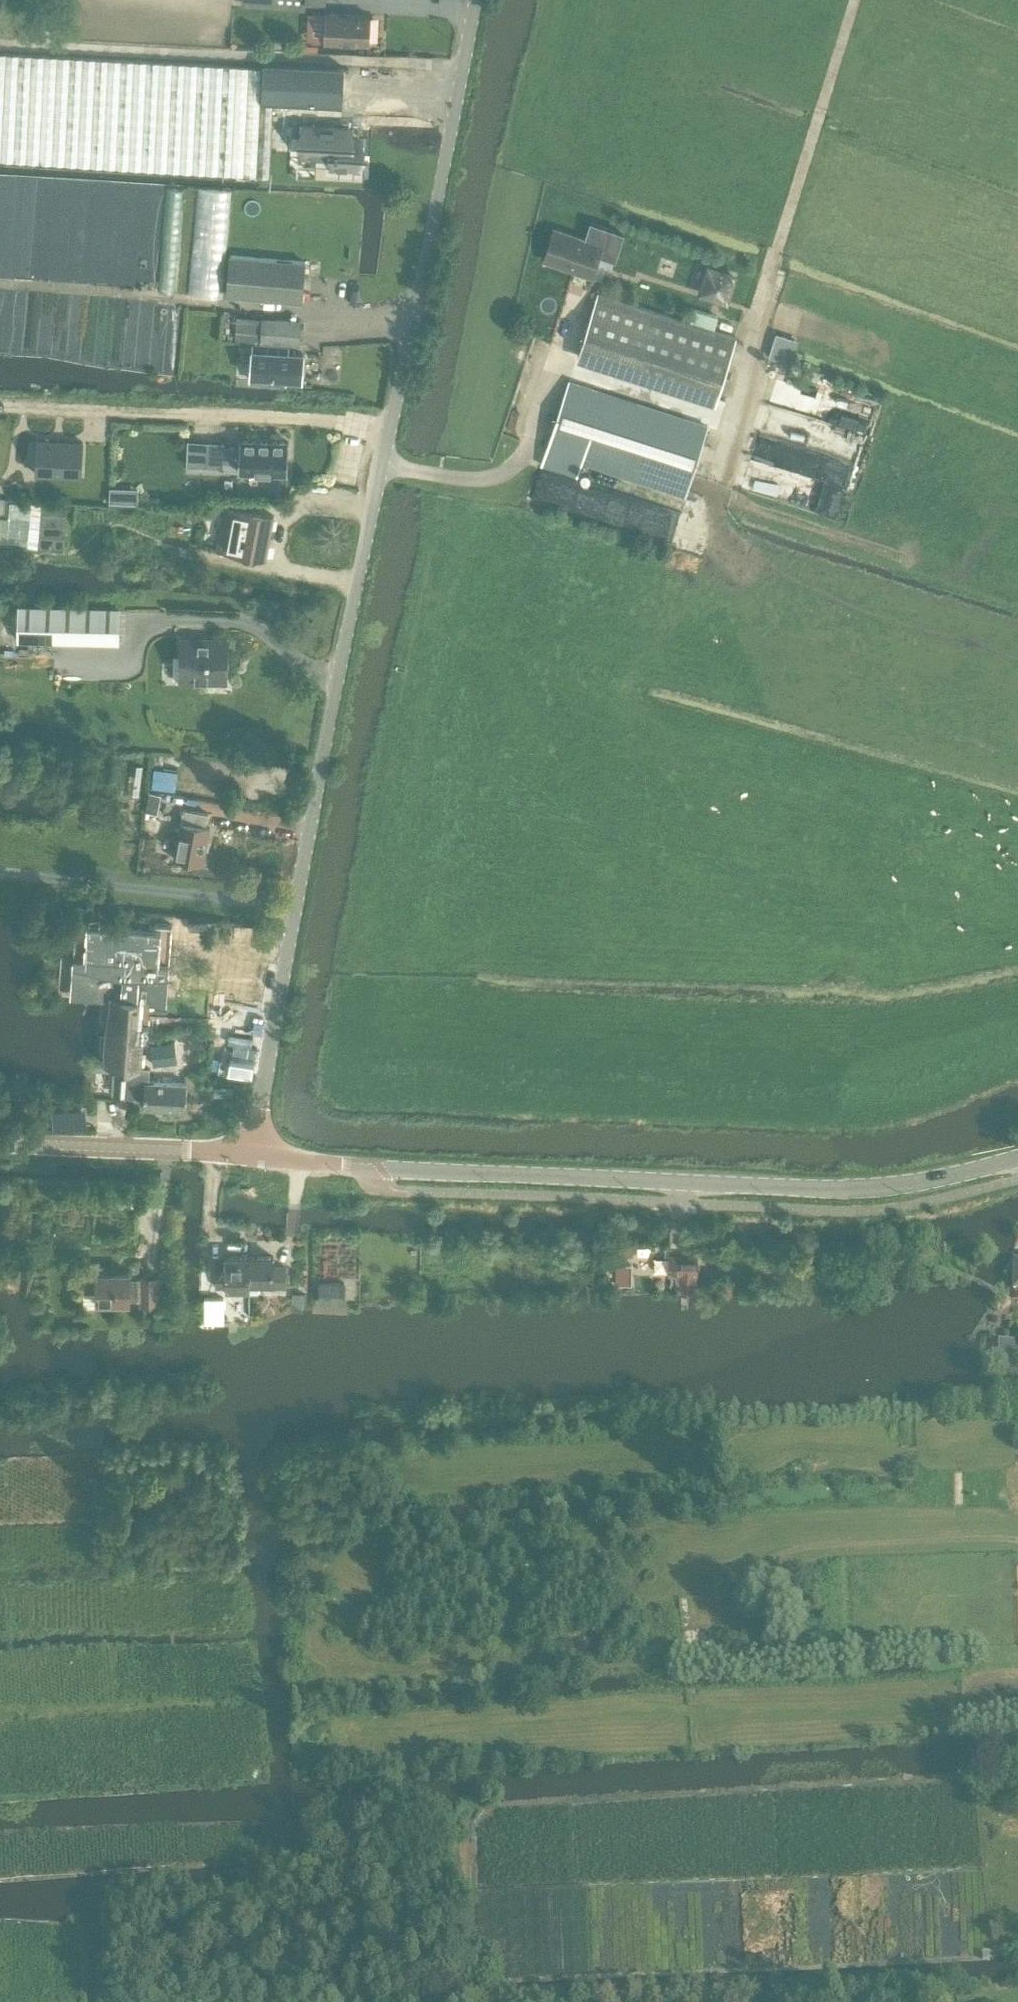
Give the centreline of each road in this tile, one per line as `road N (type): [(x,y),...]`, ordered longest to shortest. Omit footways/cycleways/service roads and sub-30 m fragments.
road 1 (unclassified): [(253,1154),(338,679),(477,0)]
road 2 (tertiary): [(1017,1161),(852,1190),(370,1169),(253,1154)]
road 3 (tertiary): [(253,1154),(0,1141)]
road 4 (track): [(231,306),(0,283)]

